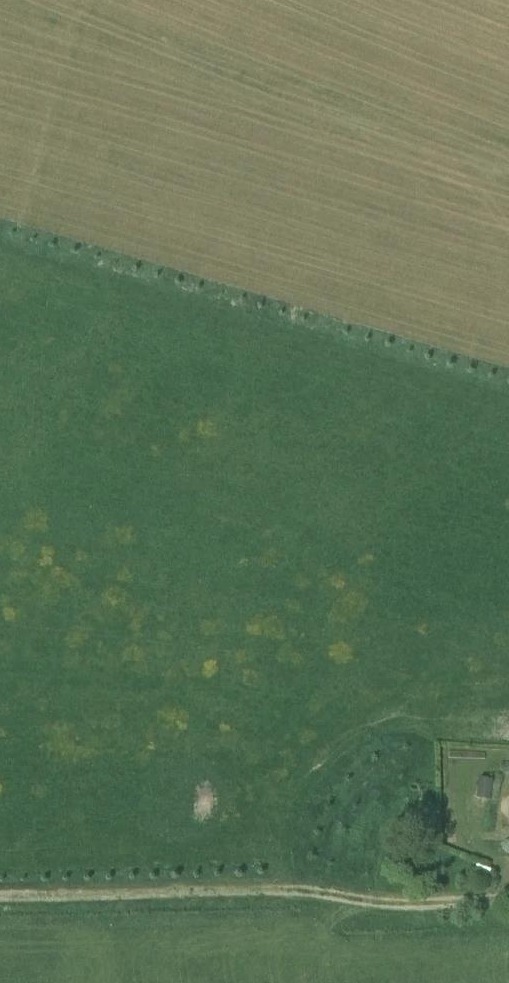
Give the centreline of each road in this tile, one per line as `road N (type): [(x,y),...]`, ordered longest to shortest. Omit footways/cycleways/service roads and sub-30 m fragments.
road 1 (track): [(508,900),(0,895)]

